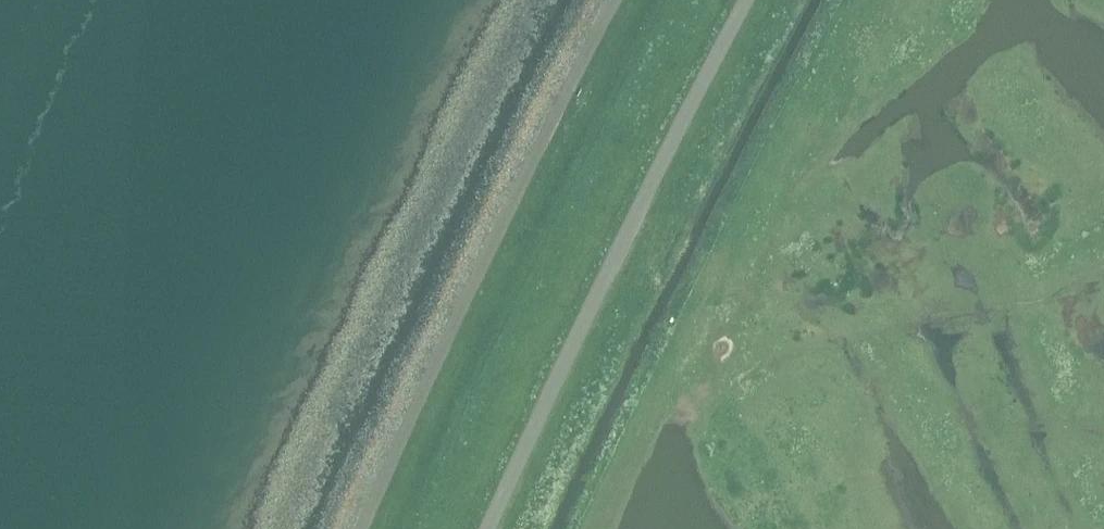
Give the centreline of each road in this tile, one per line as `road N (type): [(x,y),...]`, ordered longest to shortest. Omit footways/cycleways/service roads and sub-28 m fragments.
road 1 (unclassified): [(482,528),(744,0)]

